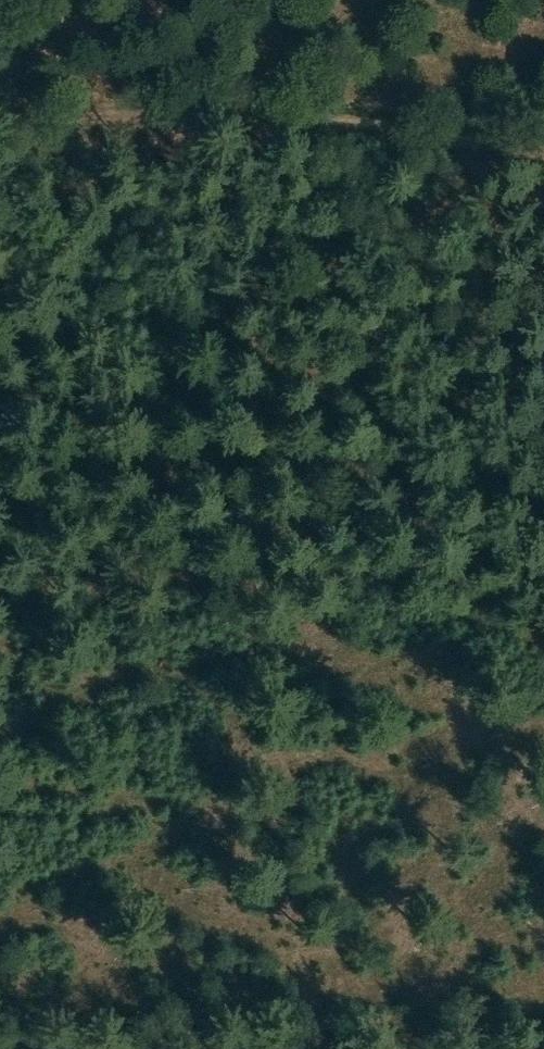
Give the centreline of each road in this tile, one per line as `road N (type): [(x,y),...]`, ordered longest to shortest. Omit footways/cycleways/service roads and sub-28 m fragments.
road 1 (track): [(543,174),(448,150),(313,137),(181,138),(0,155)]

